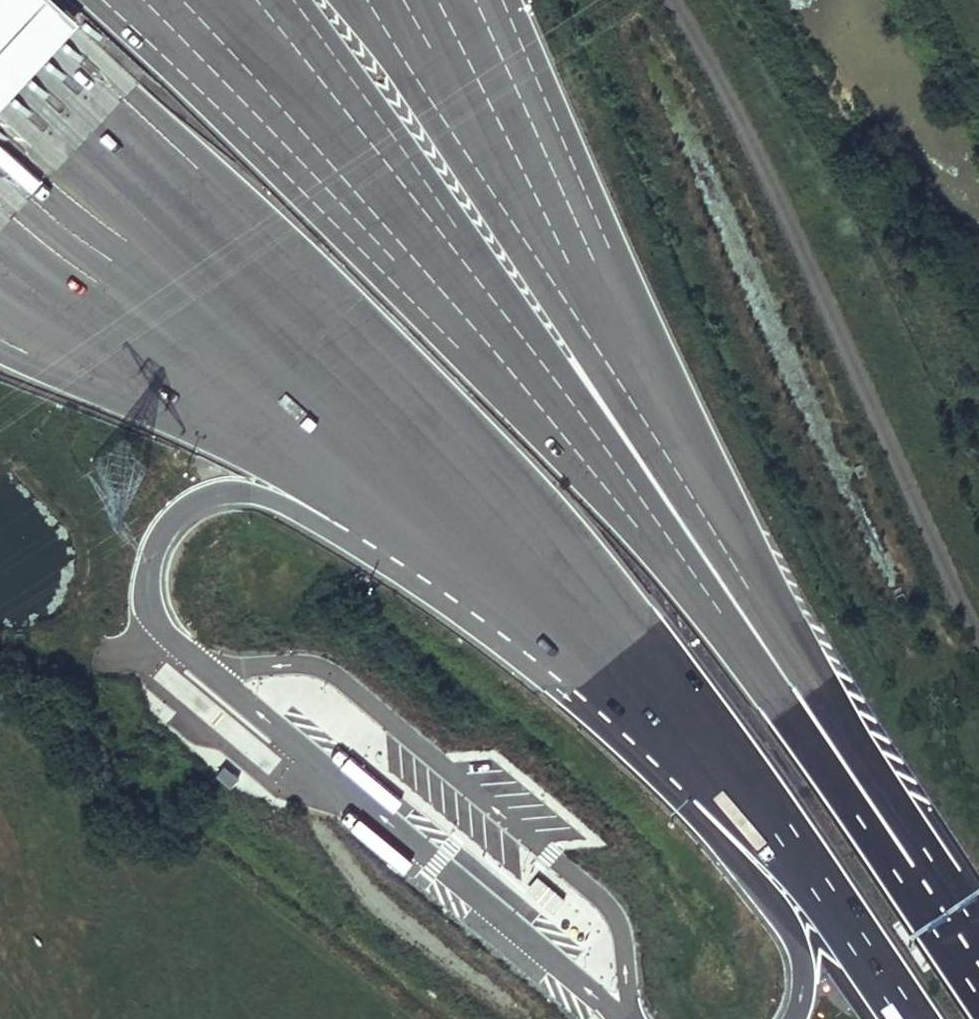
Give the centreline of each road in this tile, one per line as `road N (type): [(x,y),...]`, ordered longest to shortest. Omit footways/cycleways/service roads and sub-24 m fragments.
road 1 (motorway): [(708,565),(197,0)]
road 2 (motorway): [(708,565),(572,268),(422,0)]
road 3 (motorway): [(214,671),(151,608),(148,575),(156,545),(177,516),(213,499),(254,496),(583,615)]
road 4 (motorway): [(978,972),(708,565)]
road 5 (motorway): [(0,43),(115,142),(220,264),(317,402)]
road 6 (motorway): [(0,255),(160,344),(317,402)]
road 7 (motorway): [(317,402),(463,508),(583,615)]
road 8 (motorway): [(583,615),(762,826)]
road 9 (motorway): [(762,826),(911,1018)]
road 10 (motorway): [(762,826),(795,940),(803,990),(795,1018)]

